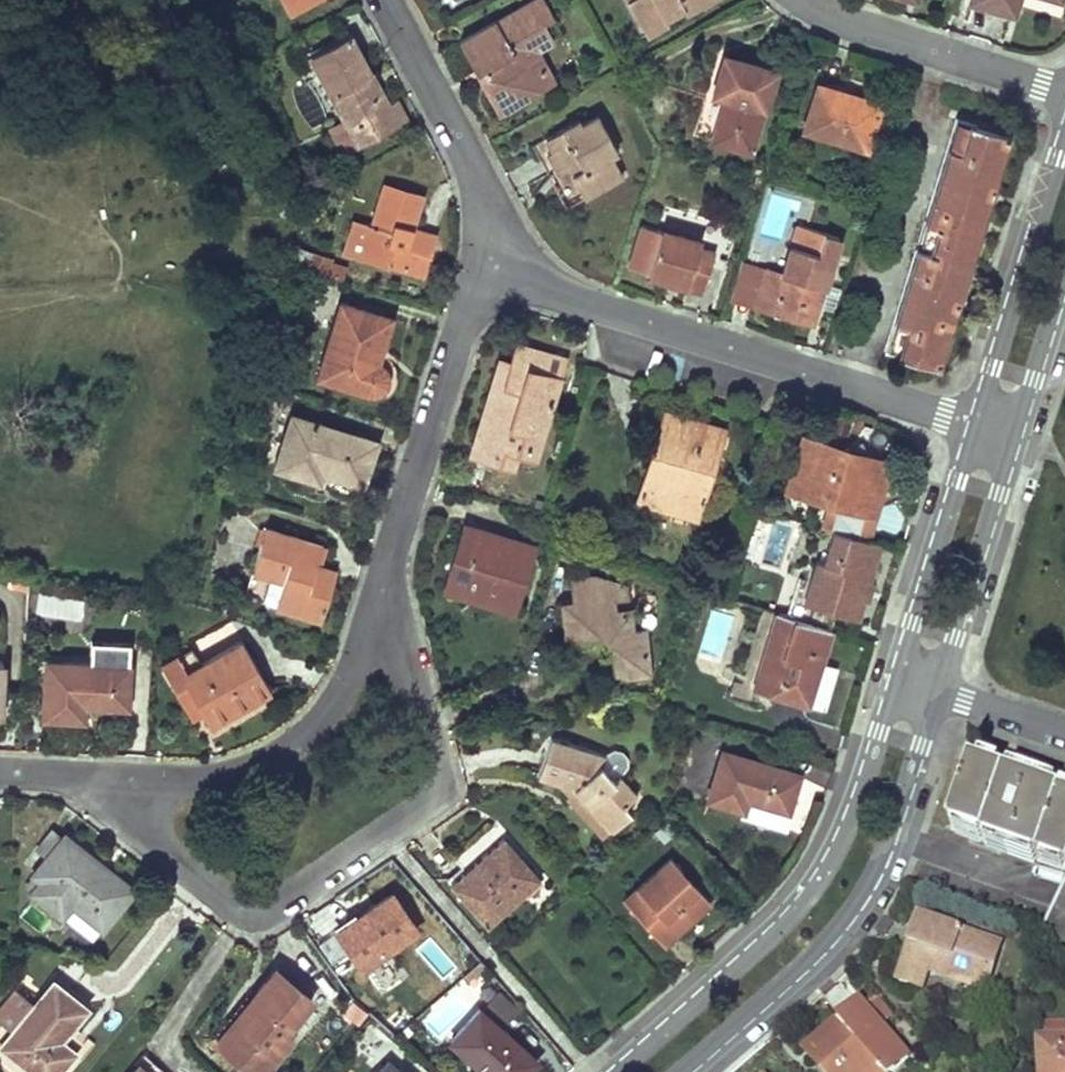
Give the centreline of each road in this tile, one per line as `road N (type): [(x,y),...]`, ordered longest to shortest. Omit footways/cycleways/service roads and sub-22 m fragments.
road 1 (residential): [(140,776),(167,842),(207,880),(256,898),(309,886),(428,800),(441,776),(444,748),(416,667),(376,614)]
road 2 (residential): [(976,424),(555,280),(501,235)]
road 3 (residential): [(898,677),(852,819),(806,897),(621,1071)]
road 4 (residential): [(696,1071),(845,936),(893,860),(937,689)]
road 5 (residential): [(376,614),(501,235)]
road 6 (residential): [(140,776),(217,775),(287,747),(326,721),(353,684),(376,614)]
road 7 (residential): [(1064,130),(976,424)]
road 8 (residential): [(937,689),(1017,433)]
road 9 (residential): [(976,424),(898,677)]
road 10 (residential): [(1064,90),(863,23),(821,0)]
road 11 (residential): [(501,235),(441,83),(394,0)]
road 12 (residential): [(1017,433),(1064,281)]
road 13 (residential): [(0,769),(140,776)]
road 14 (residential): [(1064,724),(937,689)]

